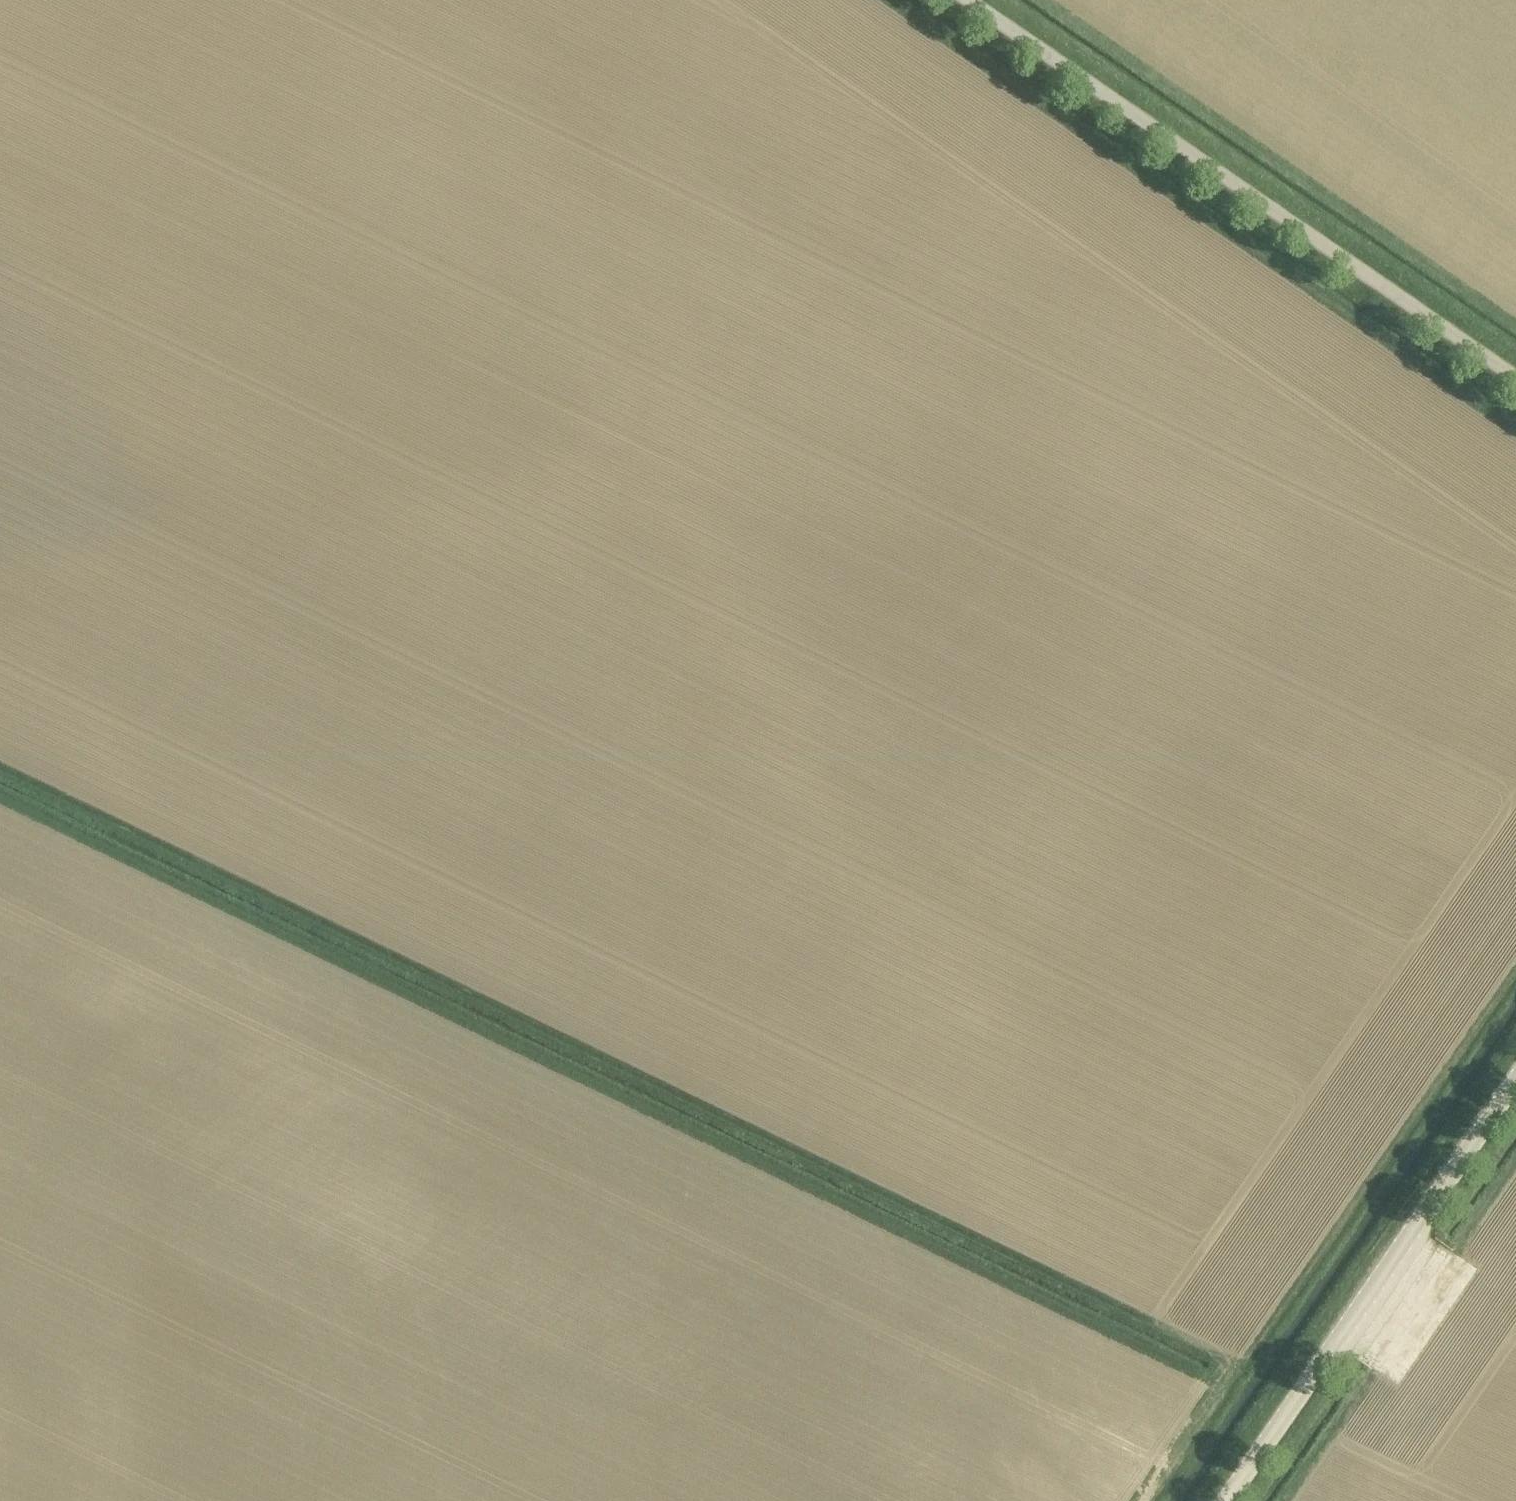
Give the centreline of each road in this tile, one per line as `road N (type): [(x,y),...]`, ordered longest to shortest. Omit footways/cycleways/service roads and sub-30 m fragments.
road 1 (unclassified): [(1515,370),(981,0)]
road 2 (unclassified): [(1241,1500),(1515,1097)]

